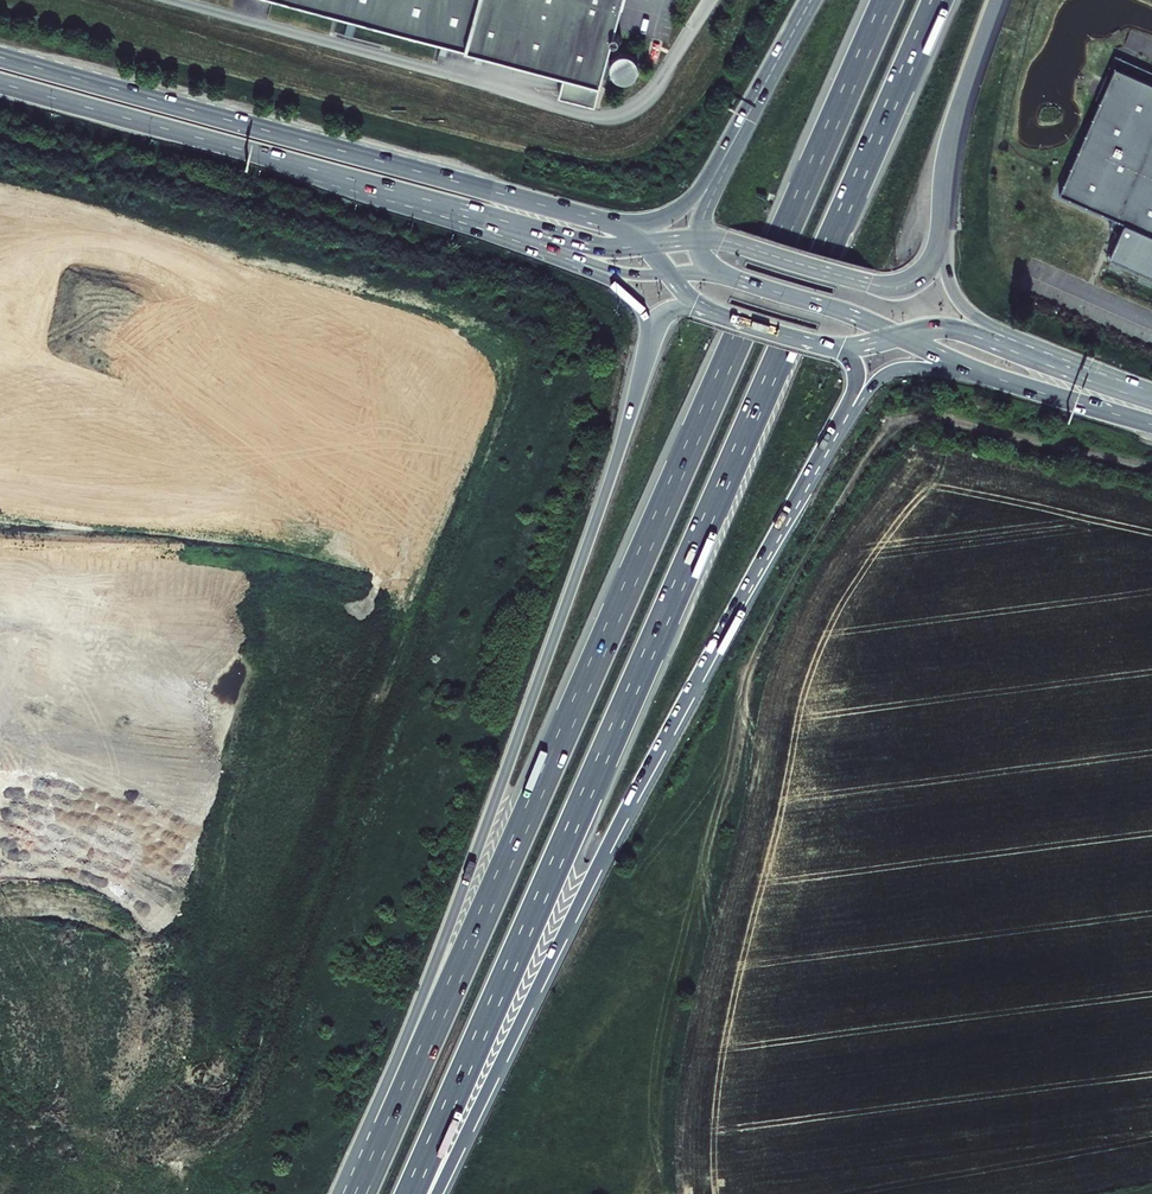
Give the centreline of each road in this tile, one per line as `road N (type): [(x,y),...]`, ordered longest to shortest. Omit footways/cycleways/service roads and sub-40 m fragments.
road 1 (motorway): [(408,1193),(937,0)]
road 2 (motorway): [(887,0),(360,1193)]
road 3 (motorway): [(647,353),(577,573),(343,1193)]
road 4 (motorway): [(437,1193),(619,821),(784,519)]
road 5 (primary): [(610,223),(0,56)]
road 6 (unclassified): [(709,0),(648,96),(608,116),(180,0)]
road 7 (track): [(1151,471),(938,418),(896,424),(811,542),(752,656)]
road 8 (primary): [(0,84),(496,224)]
road 9 (motorway): [(784,519),(885,375),(914,367),(1000,380)]
road 10 (motorway): [(700,240),(899,287),(930,269),(944,229)]
road 11 (motorway): [(944,229),(958,117),(997,0)]
road 12 (motorway): [(1074,375),(963,306),(948,275),(944,229)]
road 13 (primary): [(714,272),(900,337)]
road 14 (motorway): [(784,519),(855,389),(855,366),(840,350)]
road 15 (motorway): [(811,0),(723,161)]
road 16 (primary): [(1074,375),(950,328),(900,337)]
road 17 (motorway): [(549,247),(630,292),(645,319),(647,353)]
road 18 (primary): [(1000,380),(1151,425)]
road 19 (motorway): [(496,224),(604,248),(646,245)]
road 20 (primary): [(840,350),(698,304)]
road 21 (motorway): [(723,161),(680,210),(643,223),(610,223)]
road 22 (primary): [(549,247),(619,271),(667,274)]

